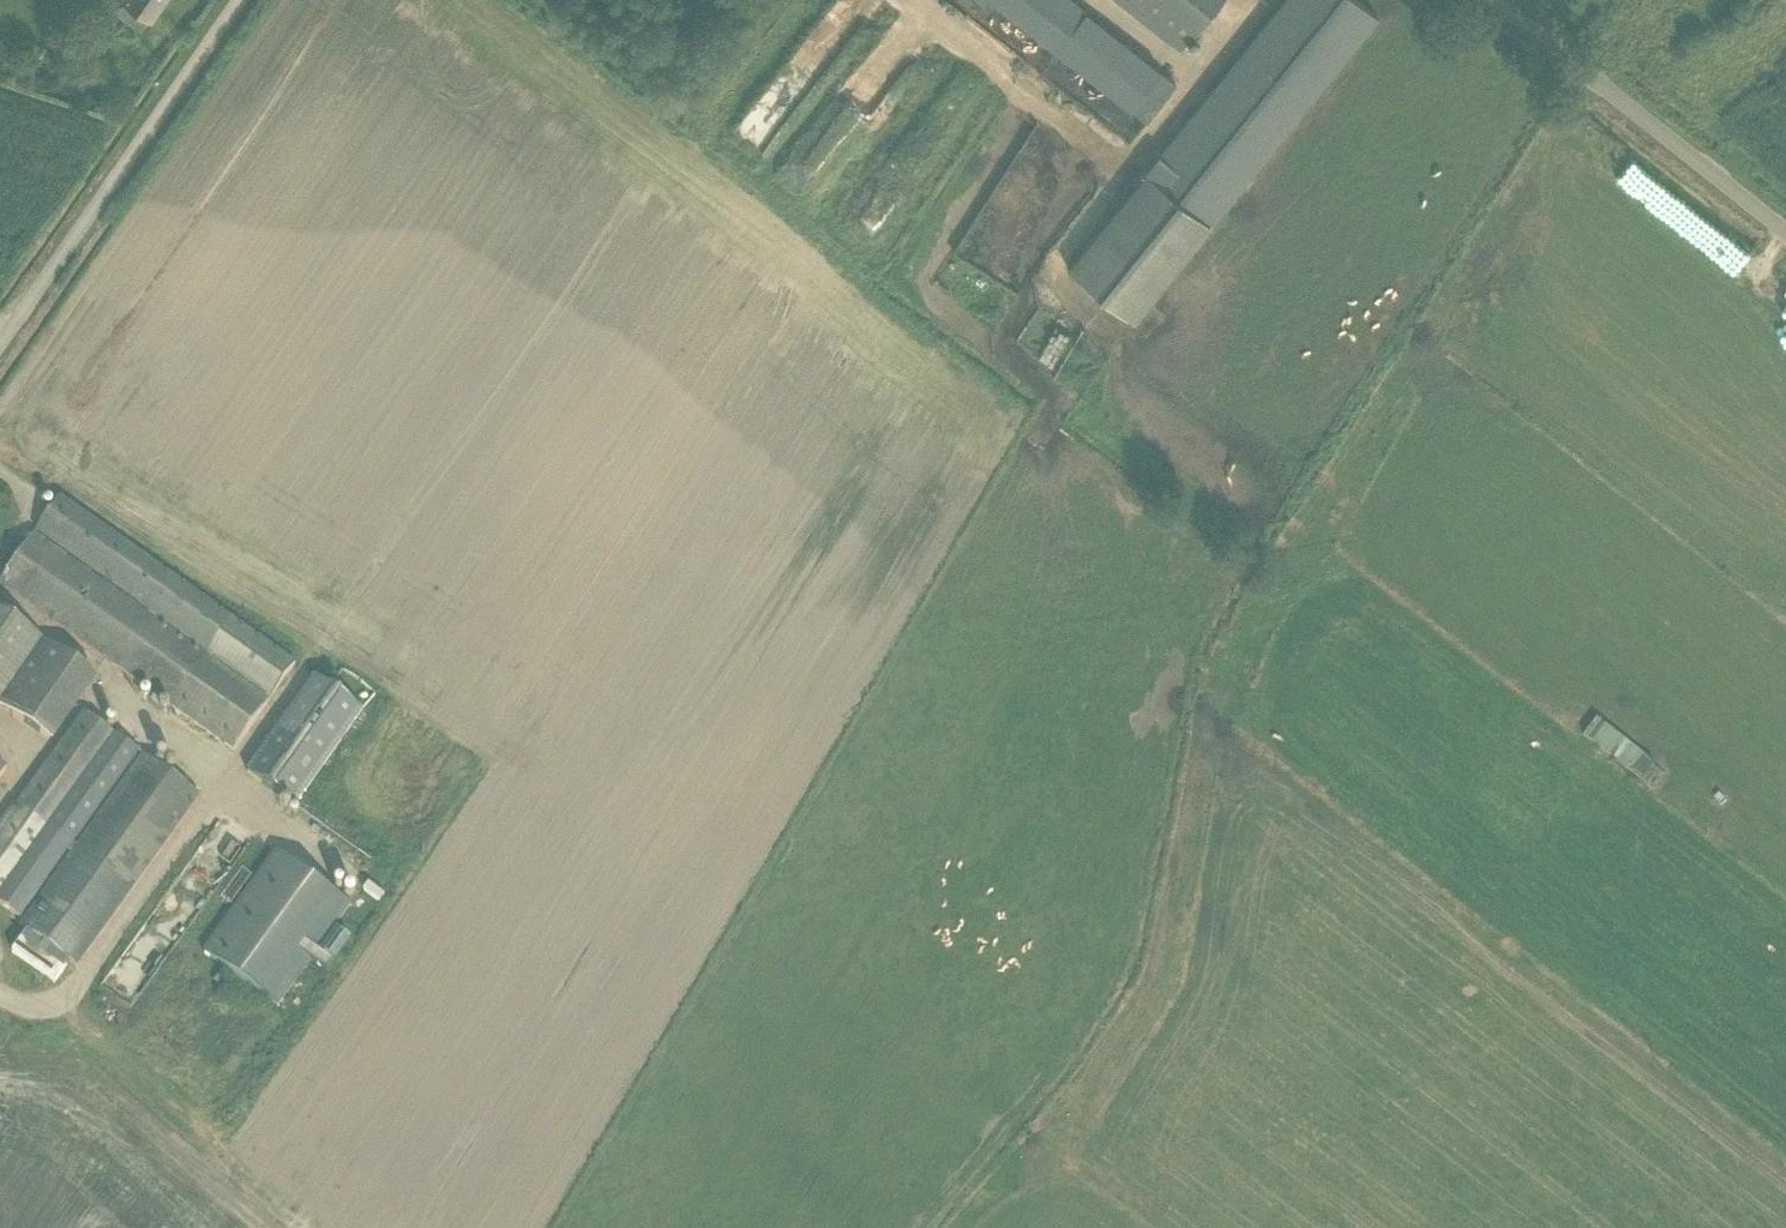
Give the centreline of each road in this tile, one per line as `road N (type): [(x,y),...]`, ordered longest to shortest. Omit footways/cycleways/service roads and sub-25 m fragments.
road 1 (unclassified): [(0,343),(238,0)]
road 2 (unclassified): [(1785,233),(1492,0)]

